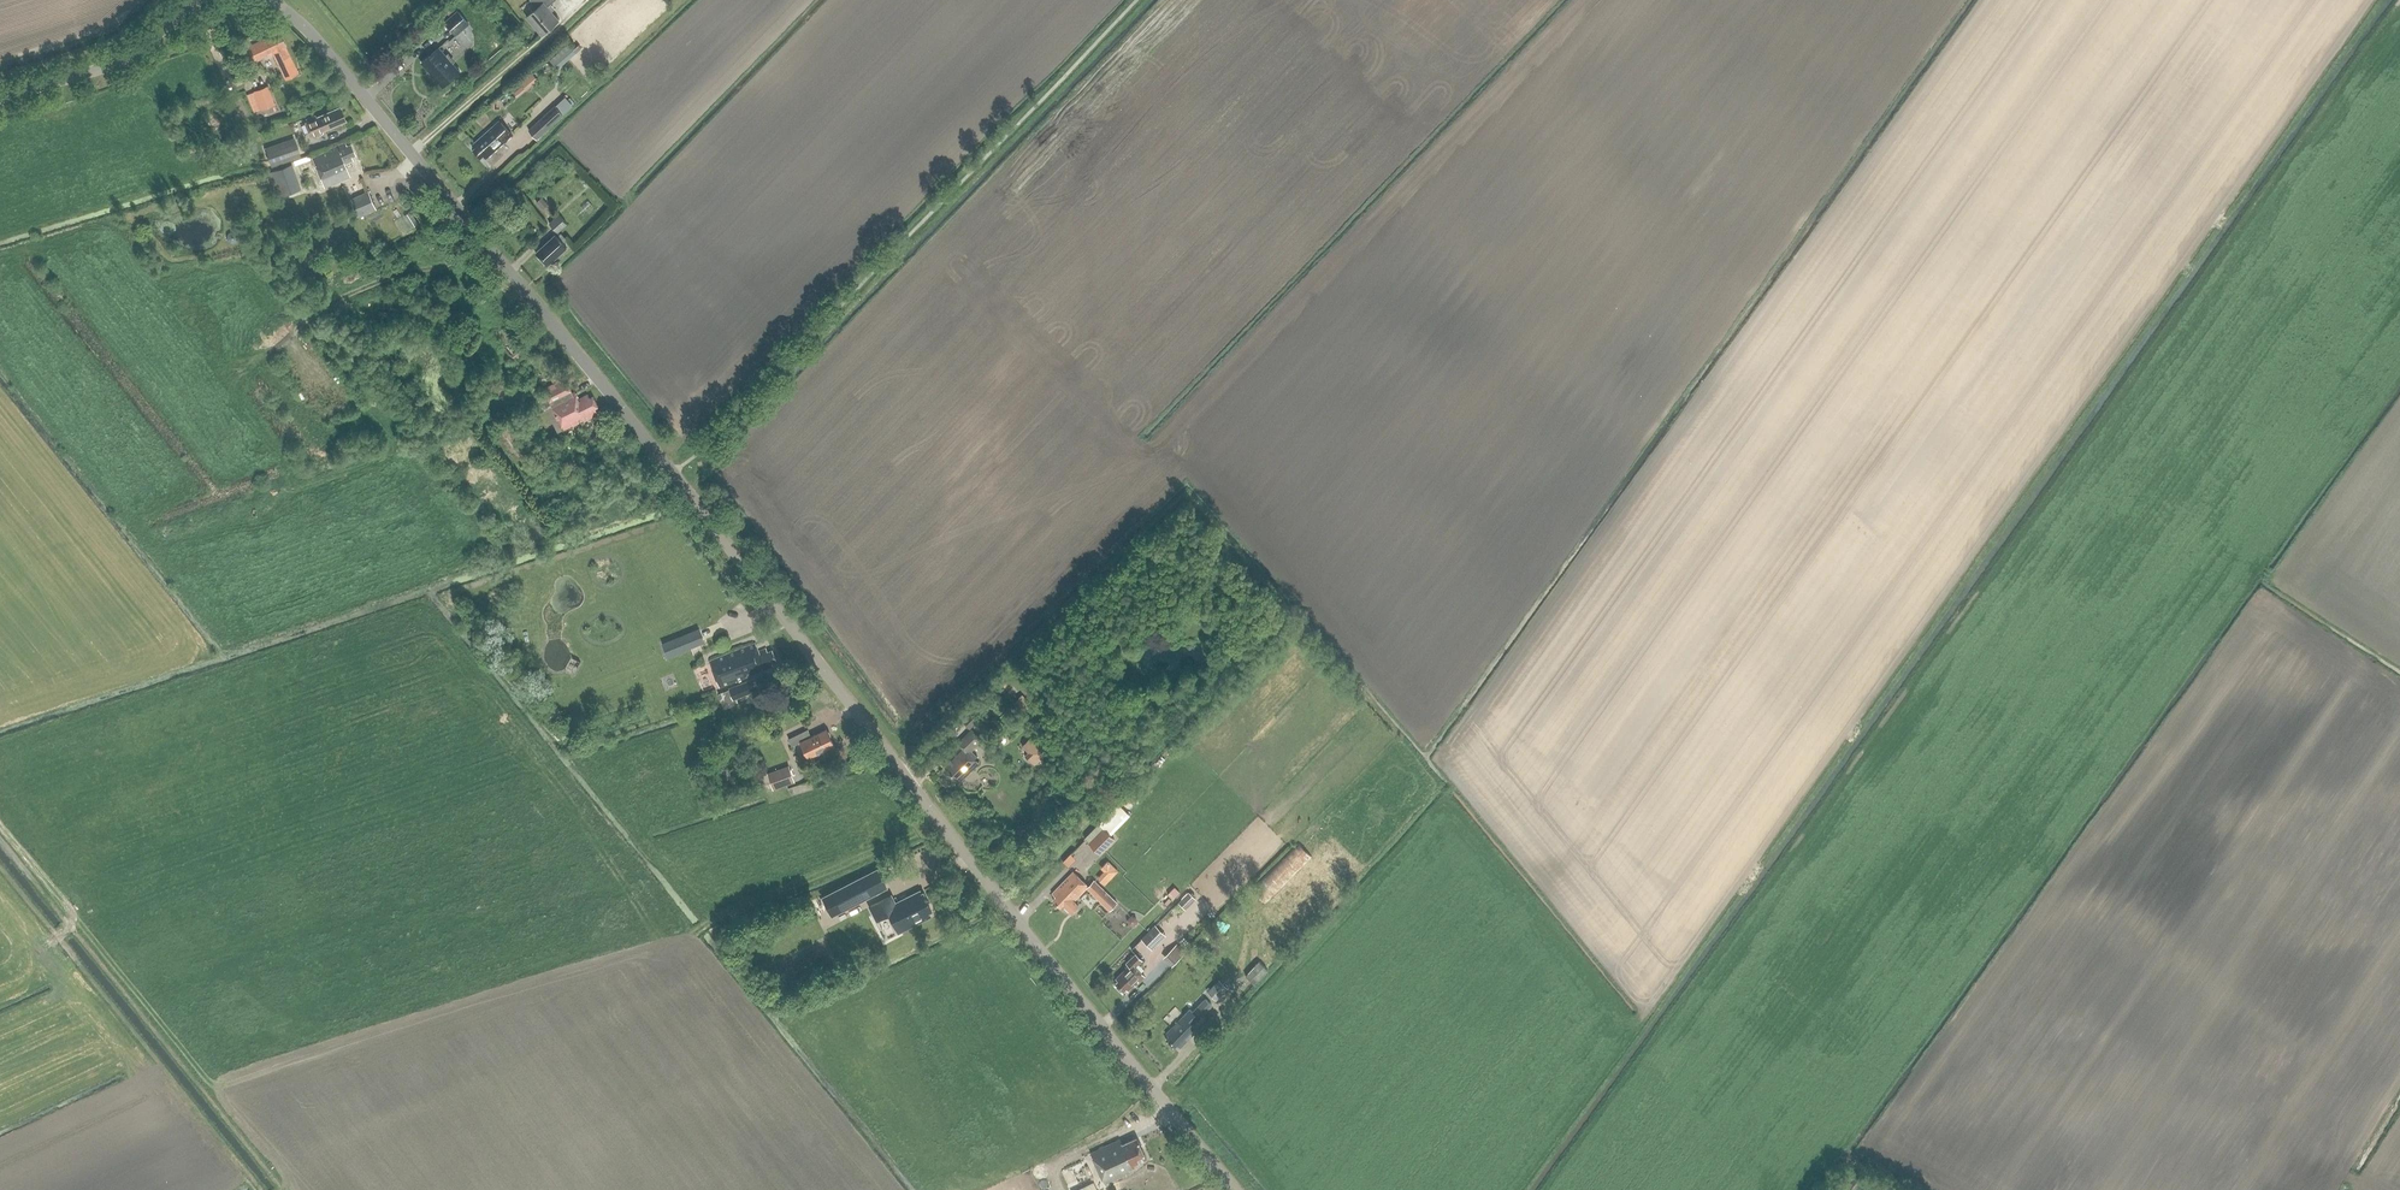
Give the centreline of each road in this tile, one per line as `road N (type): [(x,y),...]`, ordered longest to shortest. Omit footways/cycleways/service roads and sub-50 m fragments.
road 1 (tertiary): [(1236,1189),(647,442),(275,0)]
road 2 (unclassified): [(0,100),(120,62),(200,0)]

